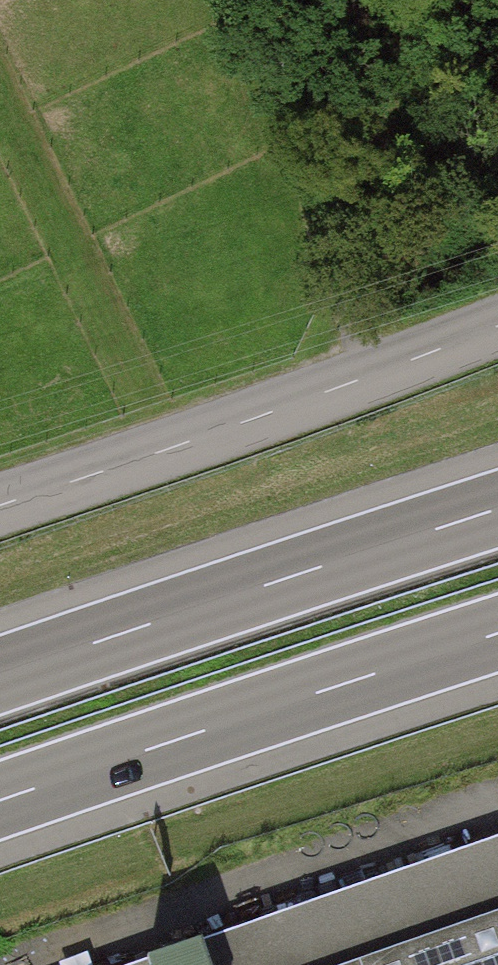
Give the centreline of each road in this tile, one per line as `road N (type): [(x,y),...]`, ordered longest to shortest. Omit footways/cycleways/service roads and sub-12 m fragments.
road 1 (unclassified): [(0,505),(370,381),(497,325)]
road 2 (motorway): [(497,509),(0,676)]
road 3 (motorway): [(0,801),(497,634)]
road 4 (track): [(278,0),(370,381)]

